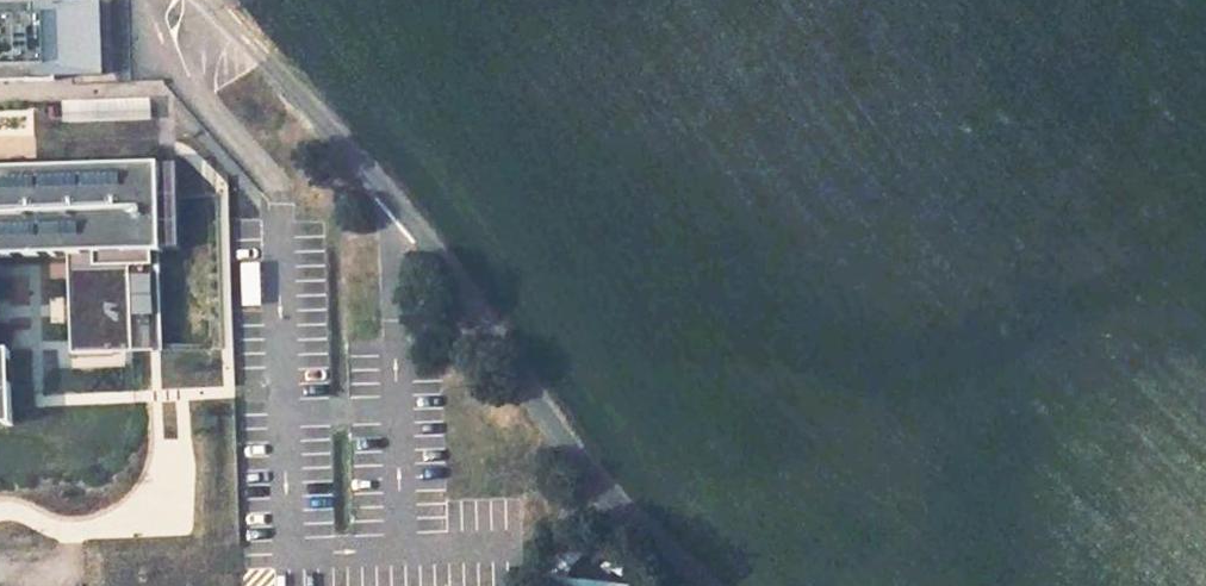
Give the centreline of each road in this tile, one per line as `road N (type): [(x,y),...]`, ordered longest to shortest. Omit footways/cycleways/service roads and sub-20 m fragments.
road 1 (unclassified): [(698,585),(594,482),(198,0)]

